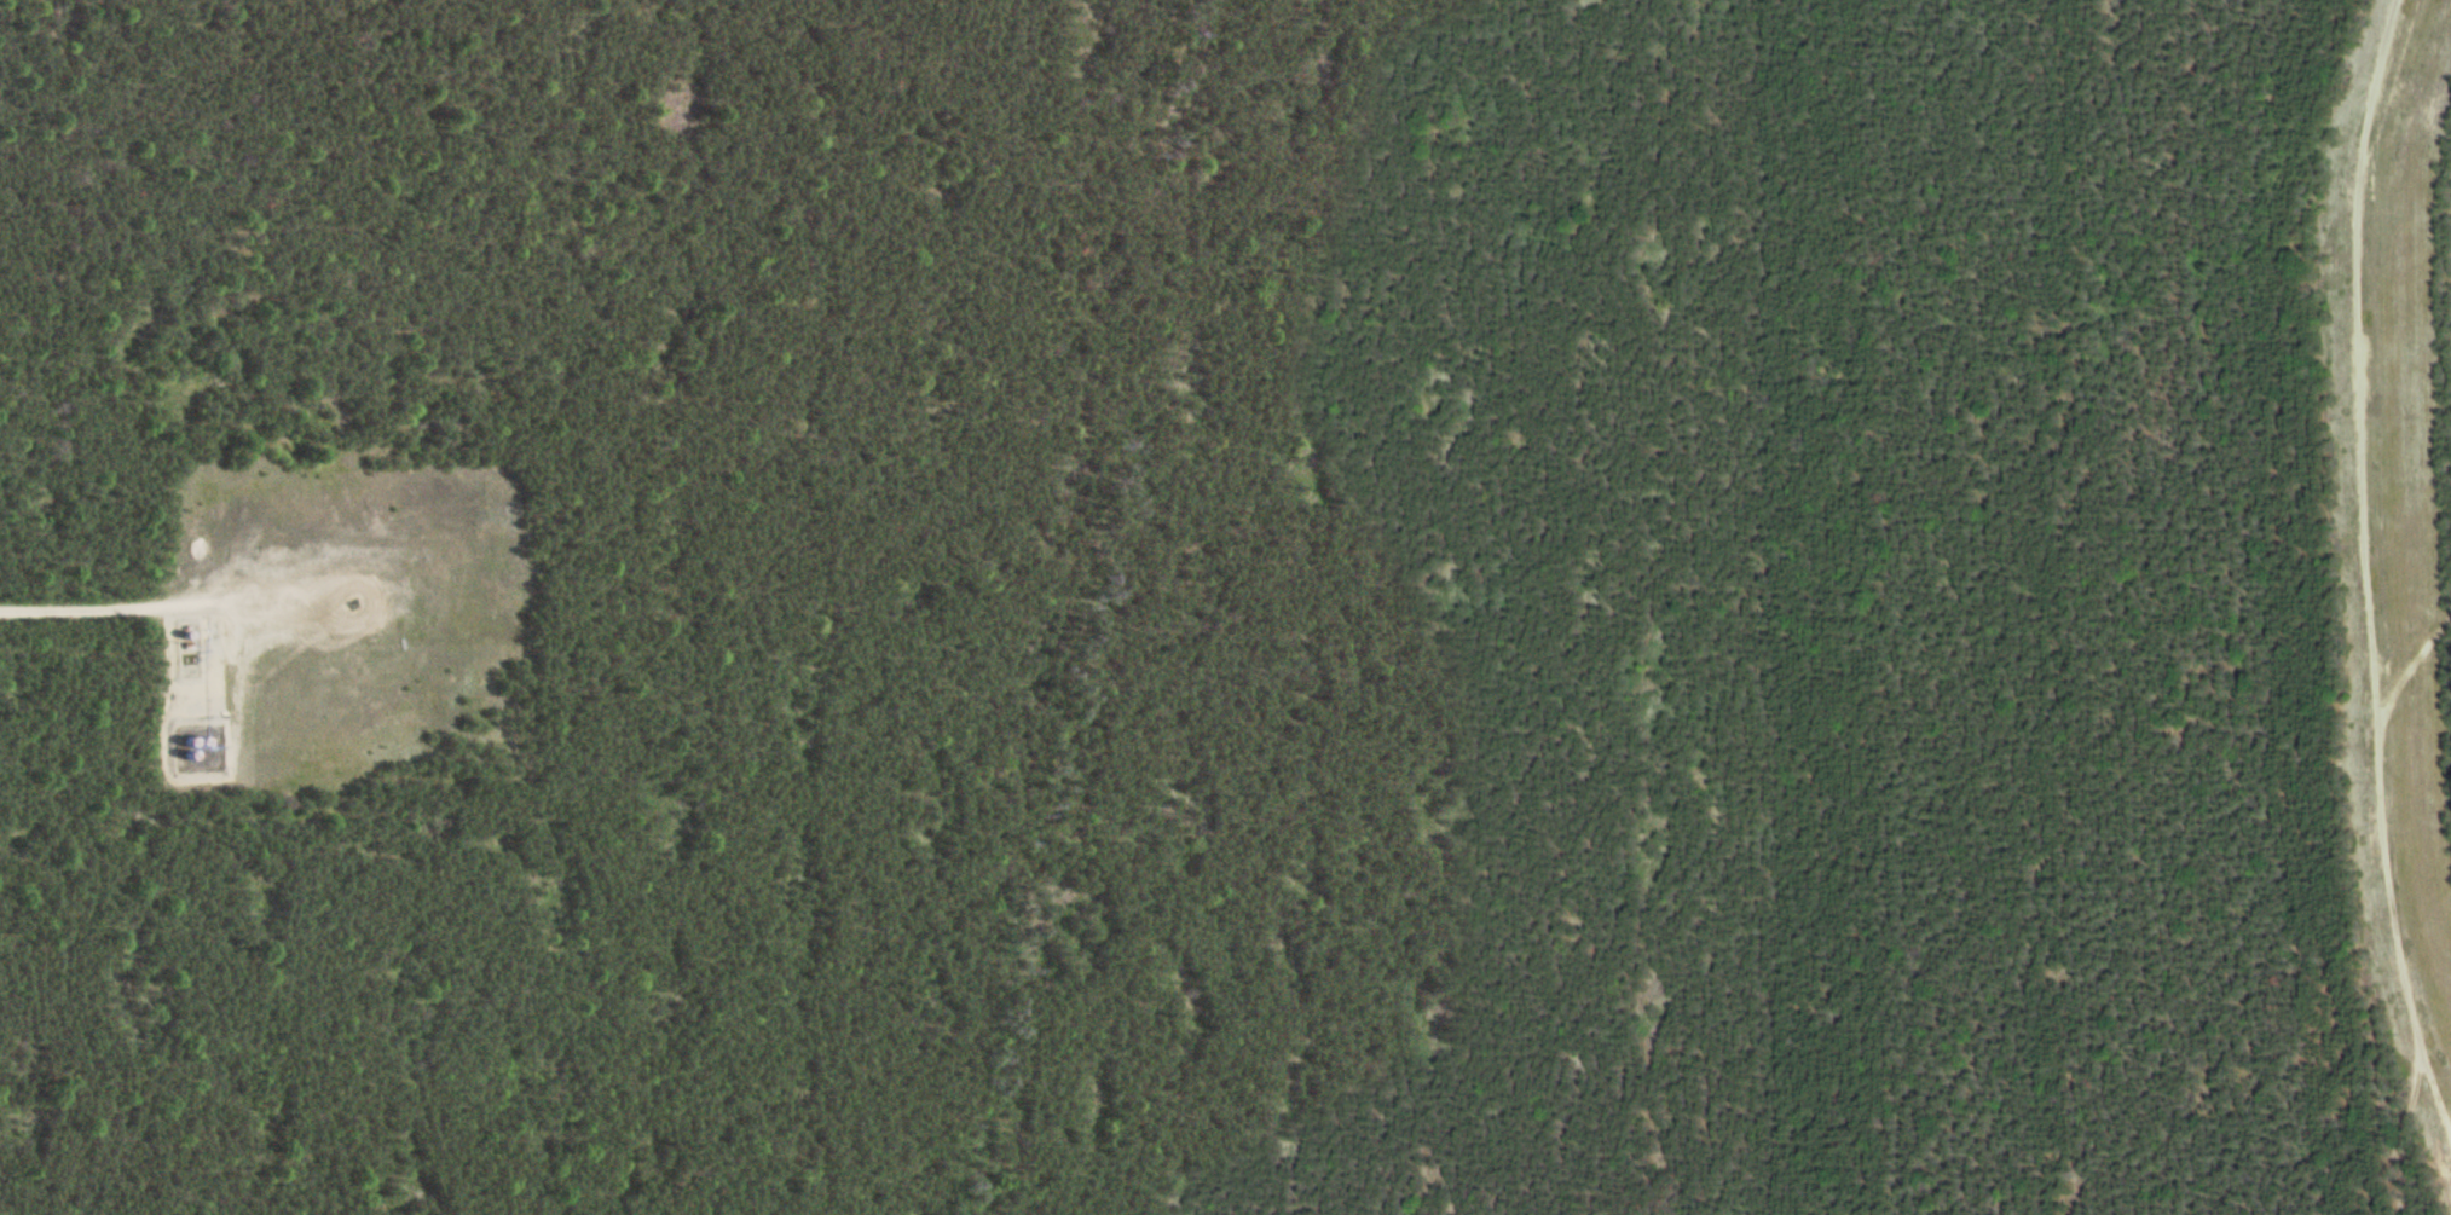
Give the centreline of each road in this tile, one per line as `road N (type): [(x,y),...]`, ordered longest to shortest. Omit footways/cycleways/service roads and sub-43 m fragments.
road 1 (track): [(2402,0),(2351,181),(2384,711)]
road 2 (track): [(2384,711),(2387,886),(2424,1070),(2399,1173),(2404,1214)]

